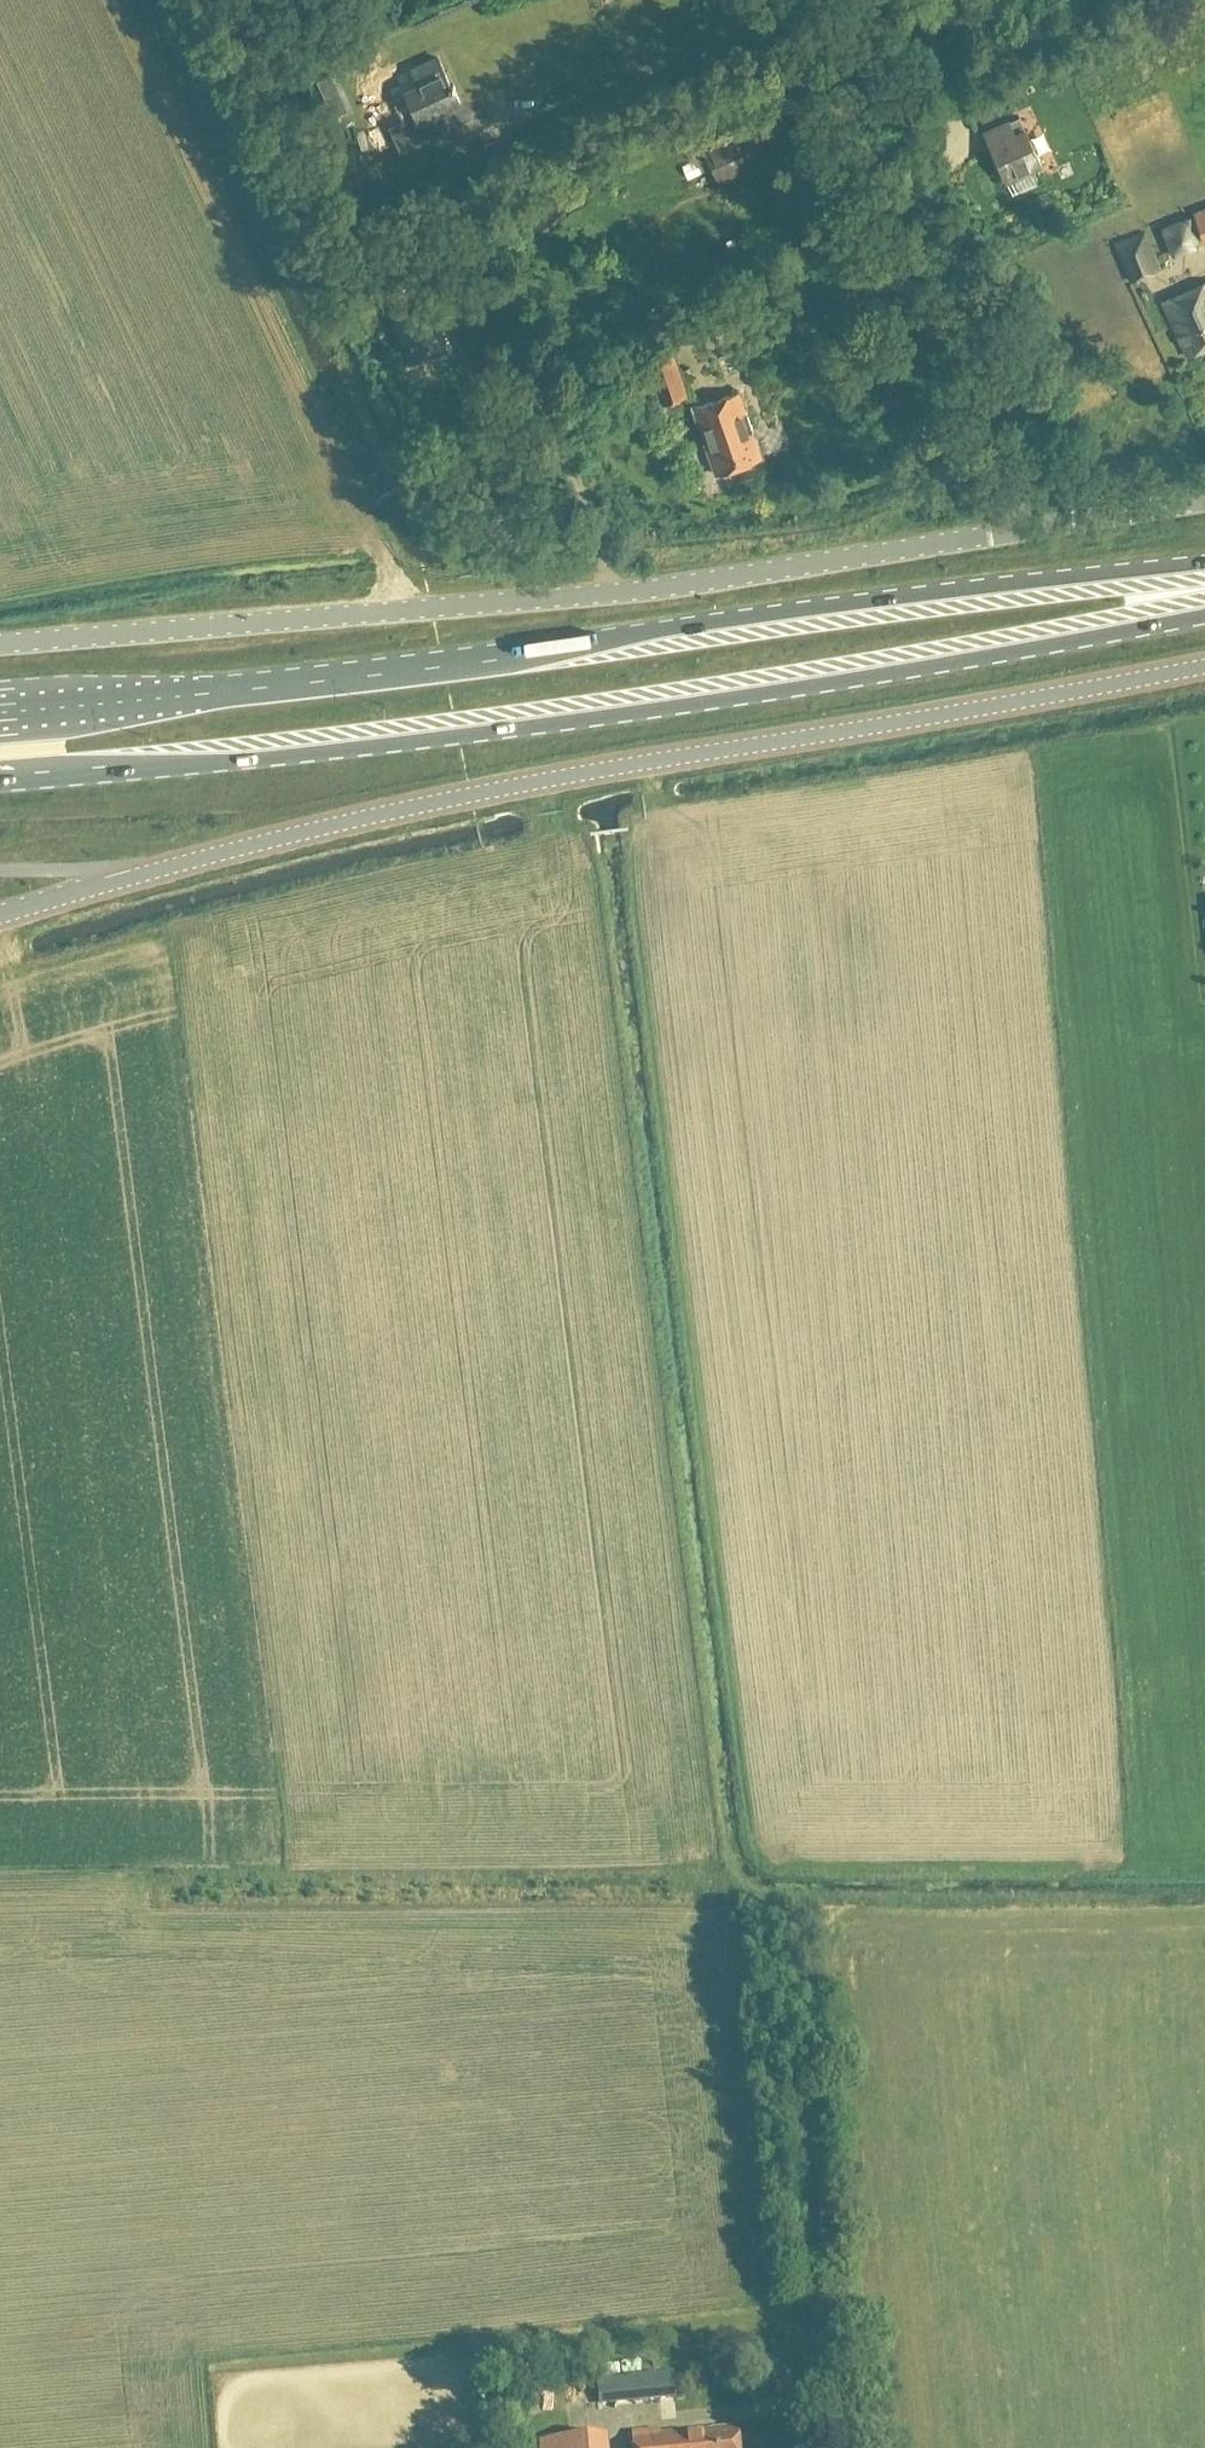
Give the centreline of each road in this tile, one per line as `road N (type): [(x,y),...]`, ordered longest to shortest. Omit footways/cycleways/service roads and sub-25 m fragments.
road 1 (tertiary): [(0,917),(297,835),(540,781),(1204,666)]
road 2 (primary): [(0,779),(226,762),(627,715),(1204,617)]
road 3 (primary): [(1204,568),(251,691),(0,714)]
road 4 (unclassified): [(0,645),(660,590),(1032,530)]
road 5 (residential): [(1032,530),(787,0)]
road 6 (unclassified): [(1032,530),(1204,502)]

